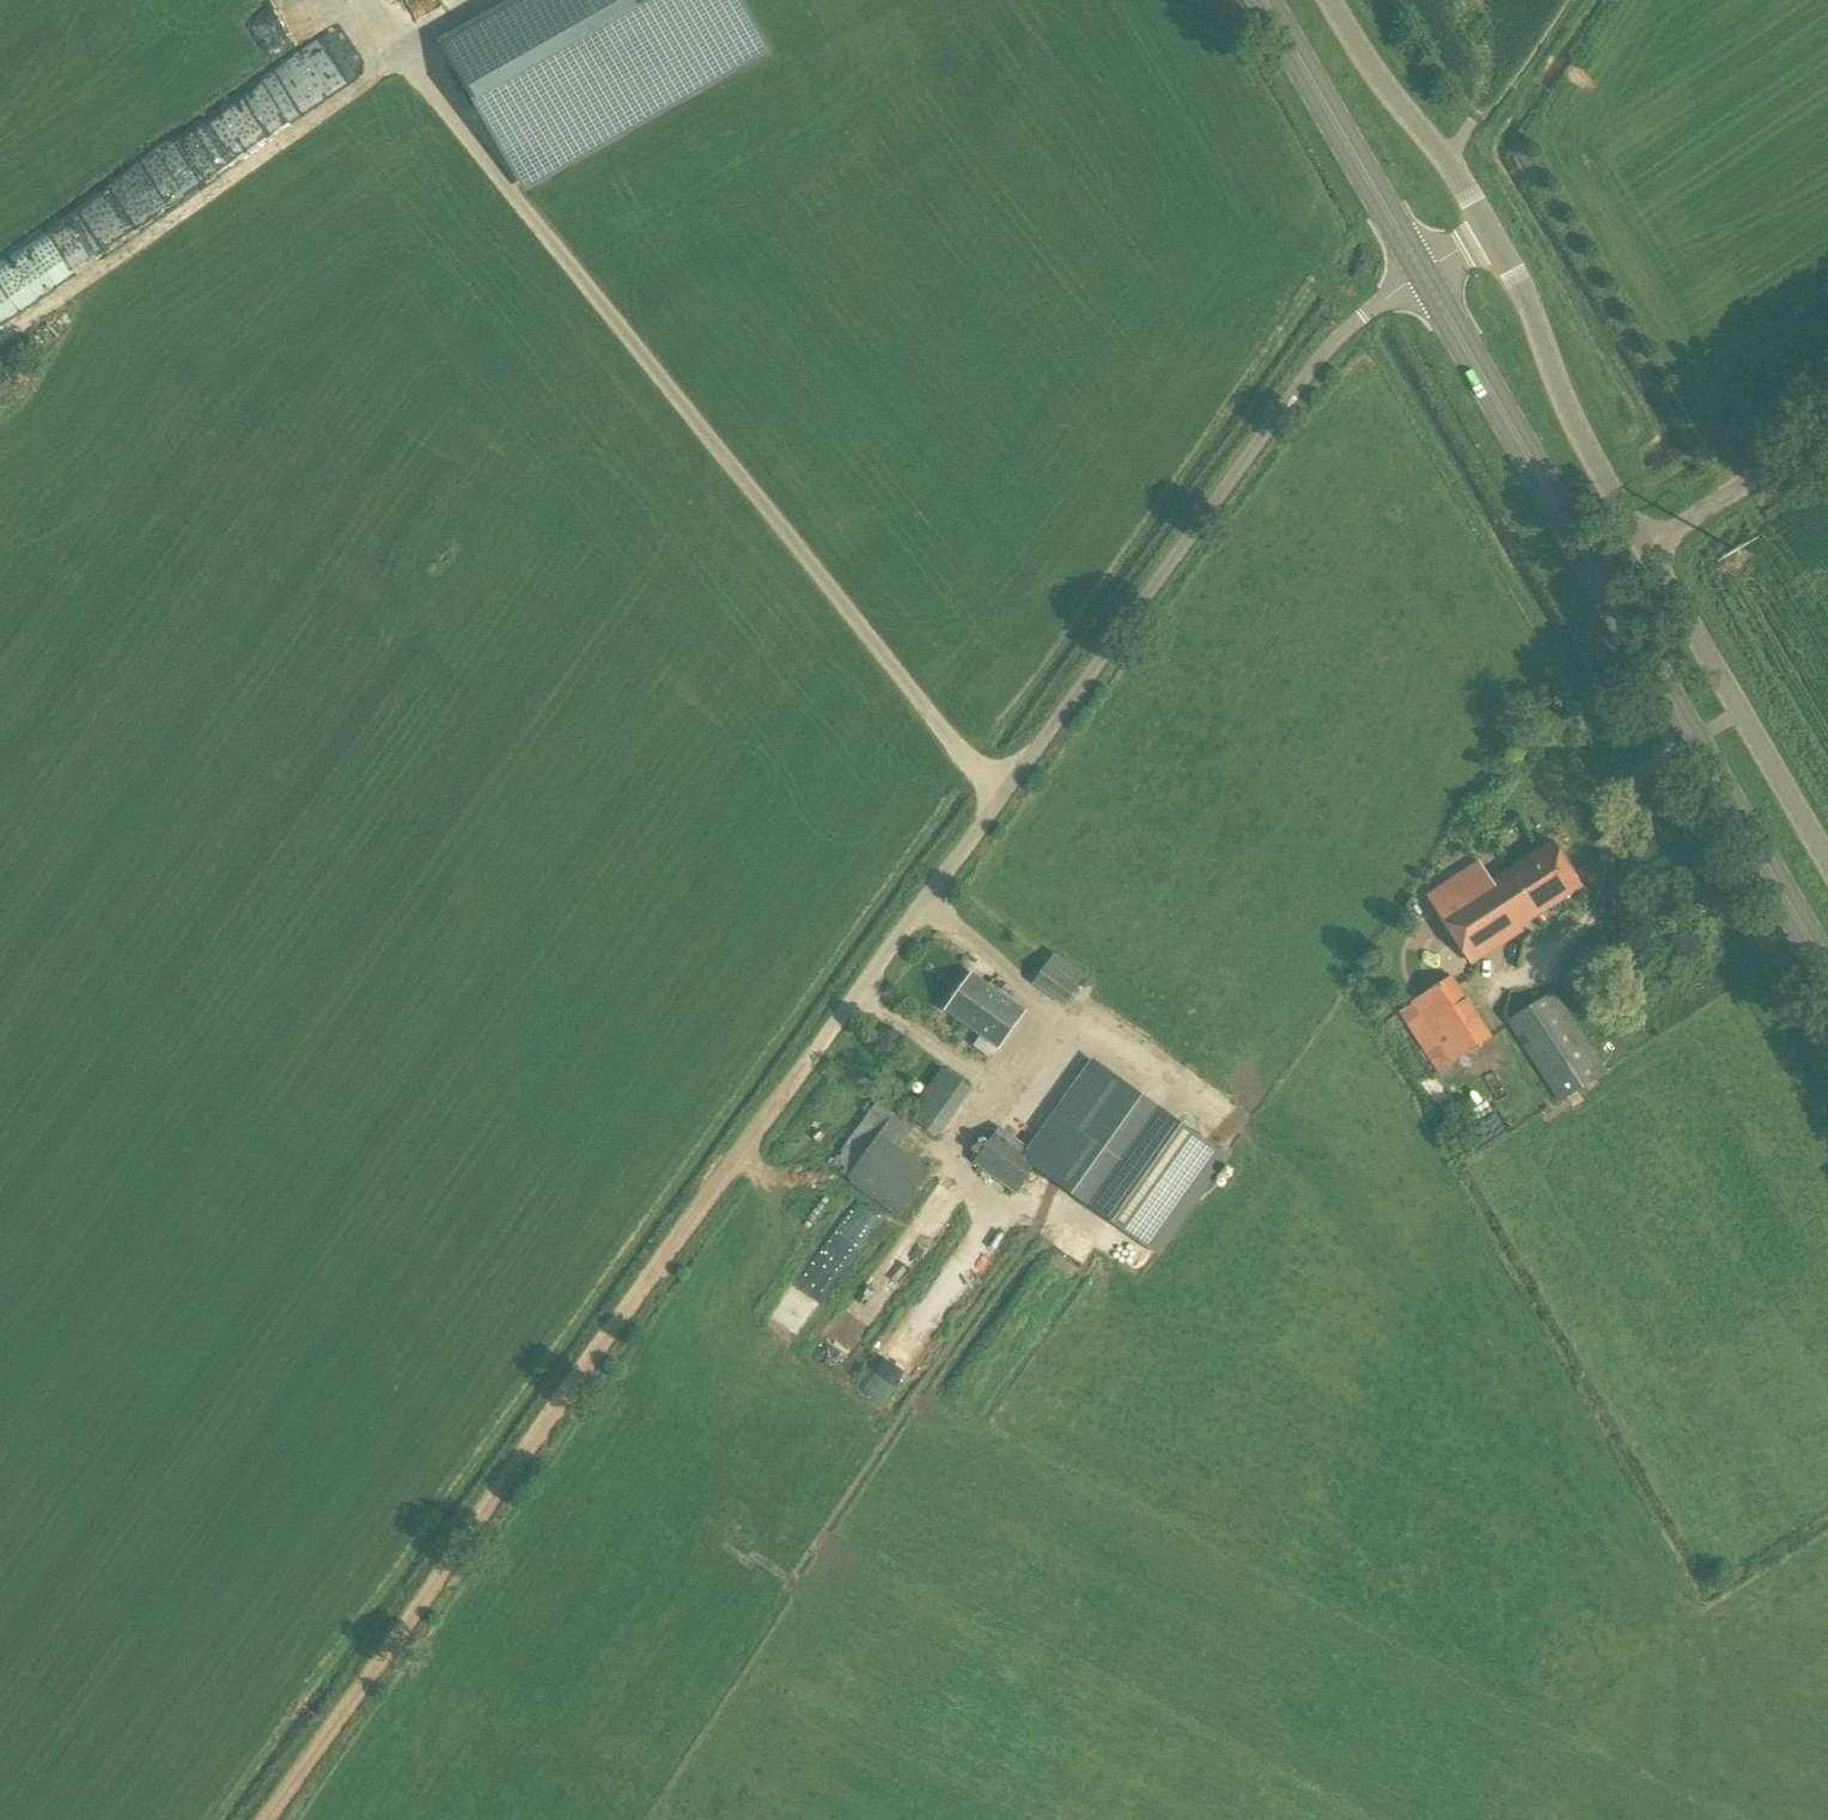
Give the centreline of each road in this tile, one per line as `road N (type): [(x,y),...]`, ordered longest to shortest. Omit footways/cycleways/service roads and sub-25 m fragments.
road 1 (unclassified): [(789,1104),(1356,318),(1425,276)]
road 2 (track): [(276,1819),(789,1104)]
road 3 (primary): [(1827,971),(1425,276)]
road 4 (unclassified): [(1827,869),(1643,543)]
road 5 (unclassified): [(1643,543),(1565,409),(1528,298),(1493,237)]
road 6 (primary): [(1425,276),(1263,0)]
road 7 (unclassified): [(1493,237),(1331,0)]
road 8 (unclassified): [(1643,543),(1827,425)]

